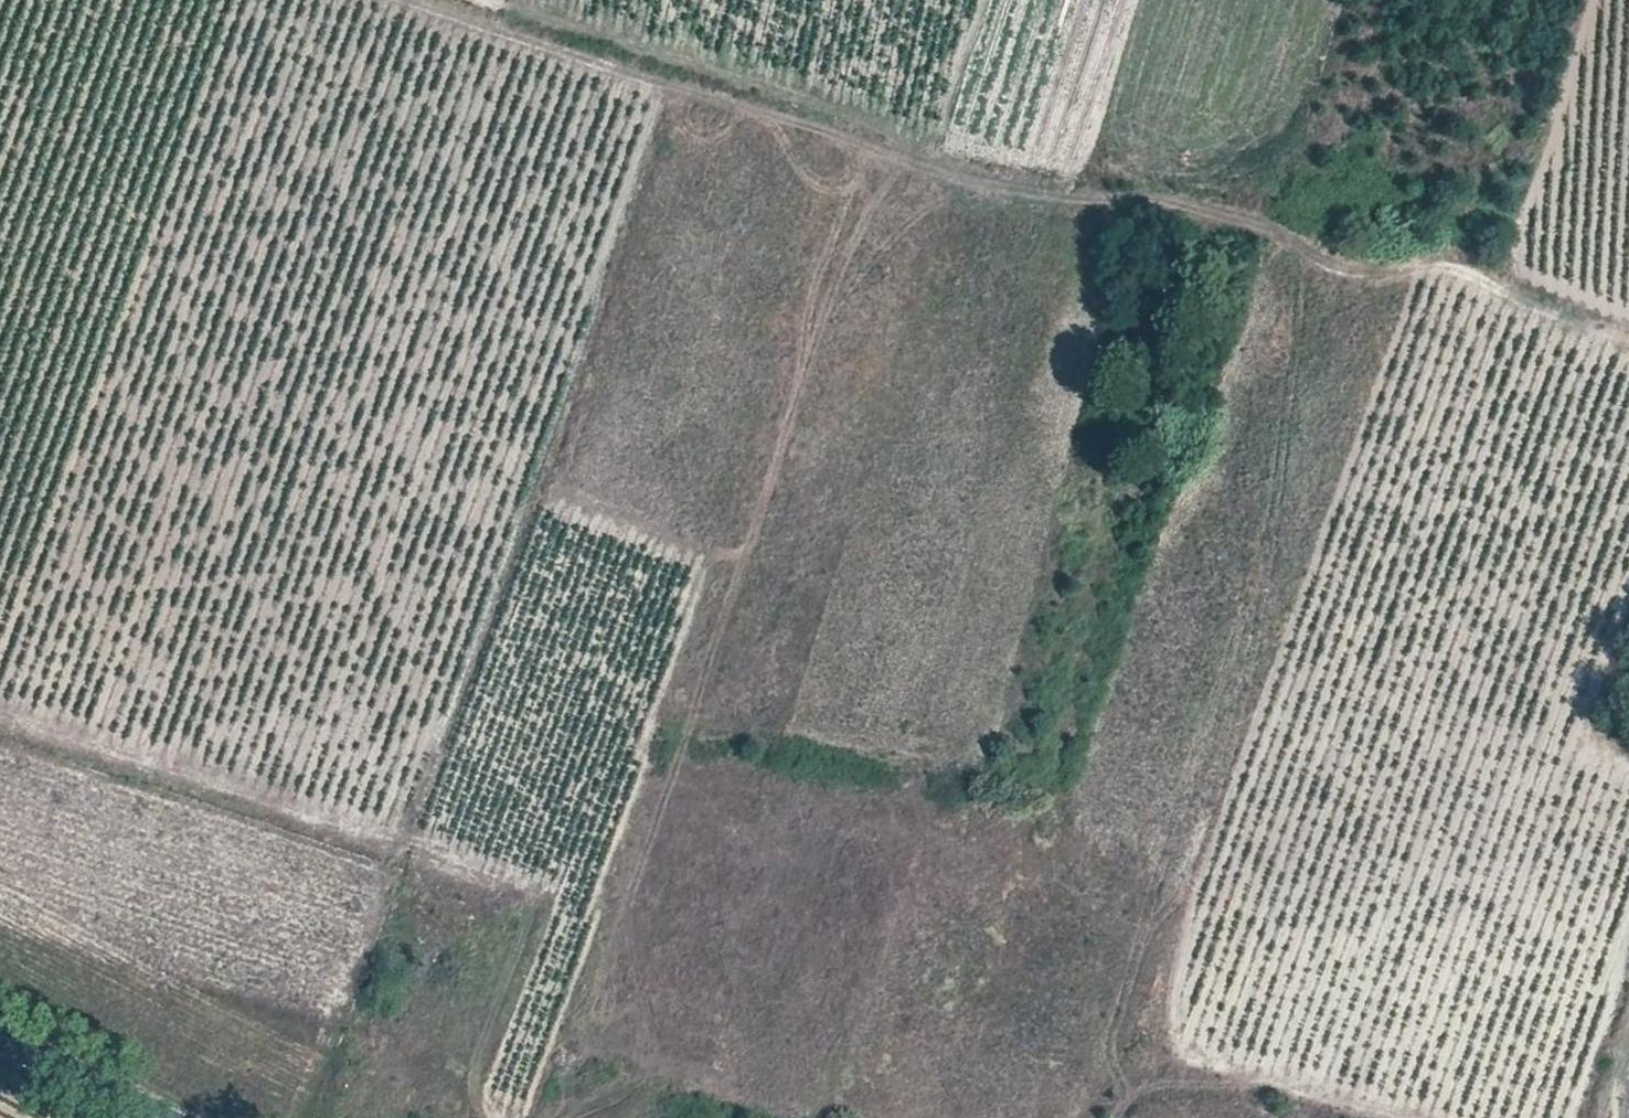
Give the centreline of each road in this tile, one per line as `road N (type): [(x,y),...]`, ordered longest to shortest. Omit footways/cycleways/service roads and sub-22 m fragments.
road 1 (track): [(419,0),(922,163),(1267,220)]
road 2 (tertiary): [(154,1117),(0,1038)]

